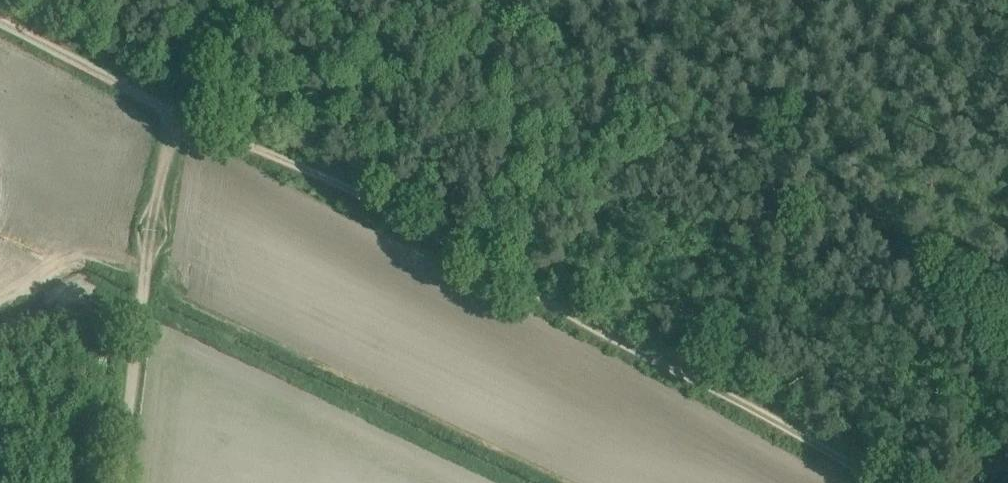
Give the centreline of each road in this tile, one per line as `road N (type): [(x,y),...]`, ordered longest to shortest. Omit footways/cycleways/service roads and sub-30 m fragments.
road 1 (track): [(885,482),(664,358),(174,111)]
road 2 (track): [(1007,362),(787,157),(479,0)]
road 3 (track): [(140,324),(174,111)]
road 4 (track): [(174,111),(0,24)]
road 5 (unclassified): [(118,482),(140,324)]

